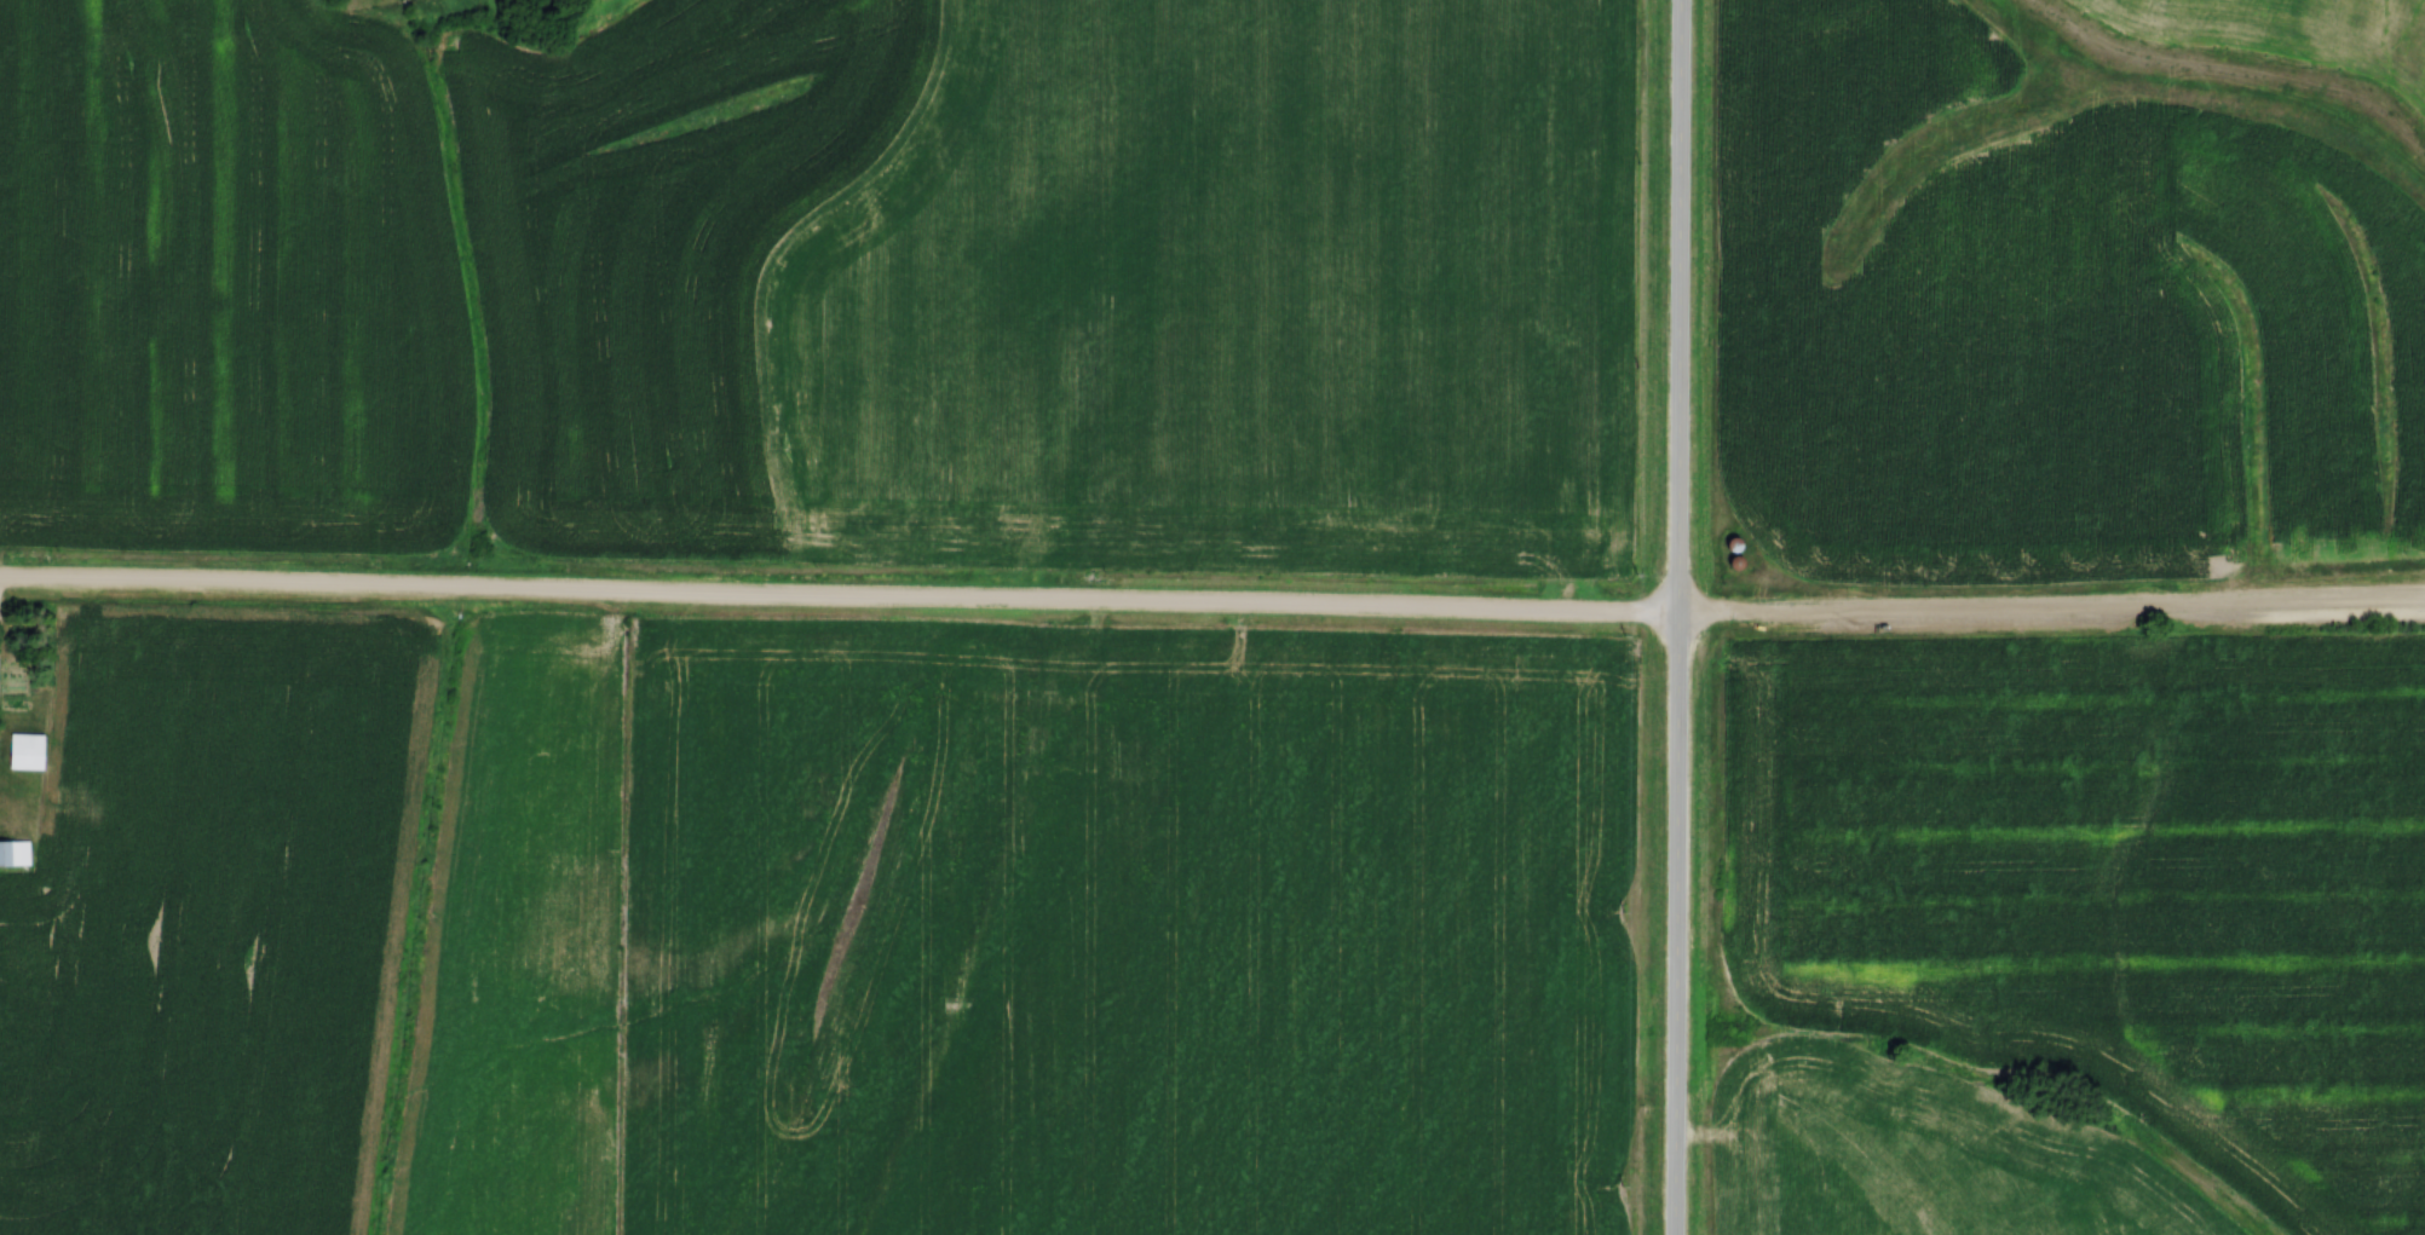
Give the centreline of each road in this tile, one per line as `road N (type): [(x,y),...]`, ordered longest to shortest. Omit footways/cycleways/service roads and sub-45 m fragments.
road 1 (residential): [(0,581),(1586,617),(2424,602)]
road 2 (tertiary): [(1672,1234),(1680,0)]

